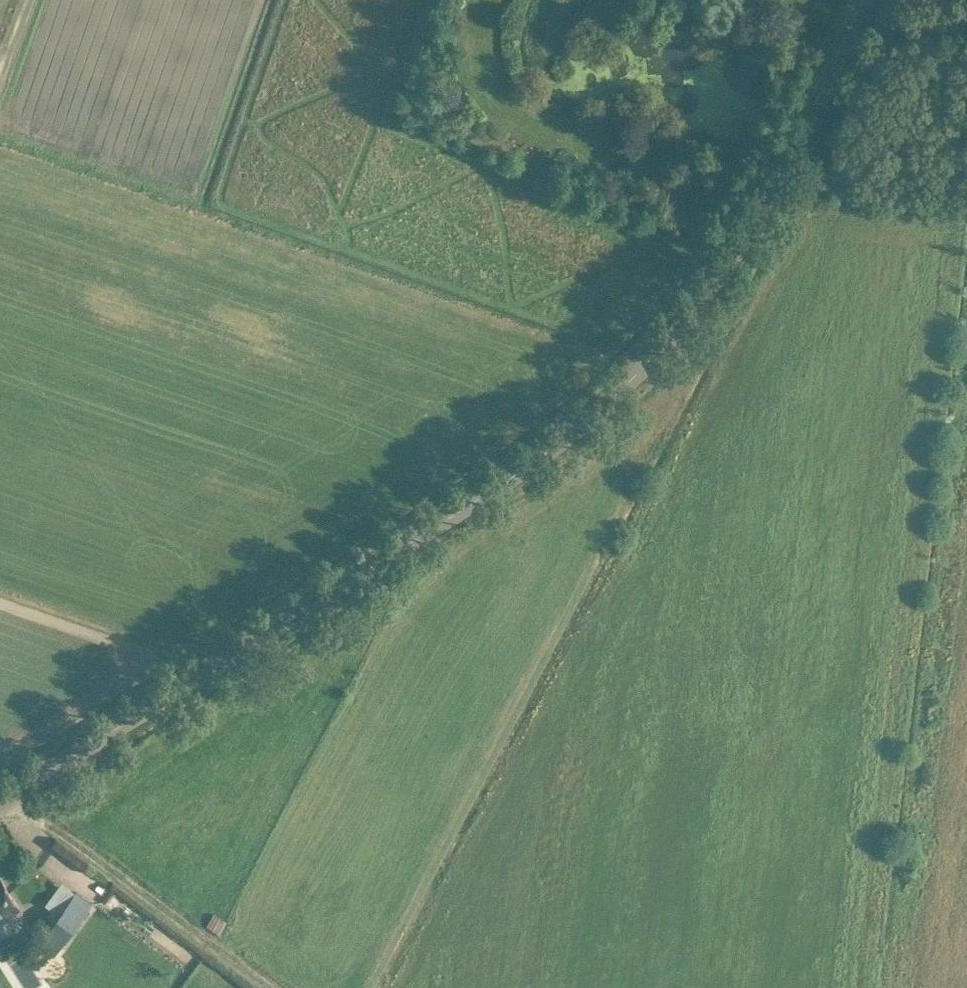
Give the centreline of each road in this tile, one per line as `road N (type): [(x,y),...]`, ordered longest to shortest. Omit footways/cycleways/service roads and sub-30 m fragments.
road 1 (unclassified): [(0,805),(387,560),(583,428),(639,380),(726,283),(828,111),(880,0)]
road 2 (track): [(265,987),(9,799)]

